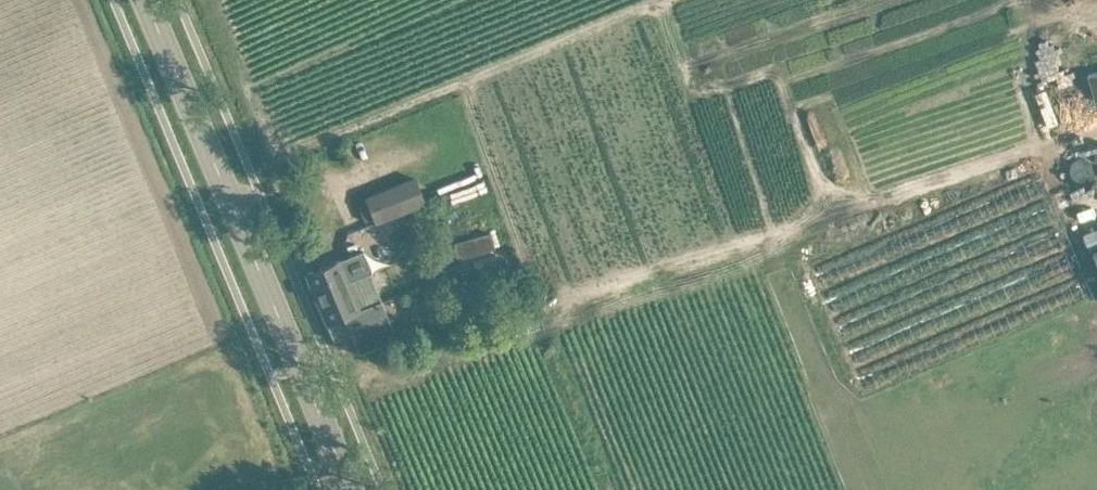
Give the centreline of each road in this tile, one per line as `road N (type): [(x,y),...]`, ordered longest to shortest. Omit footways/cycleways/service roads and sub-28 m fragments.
road 1 (secondary): [(351,489),(144,0)]

